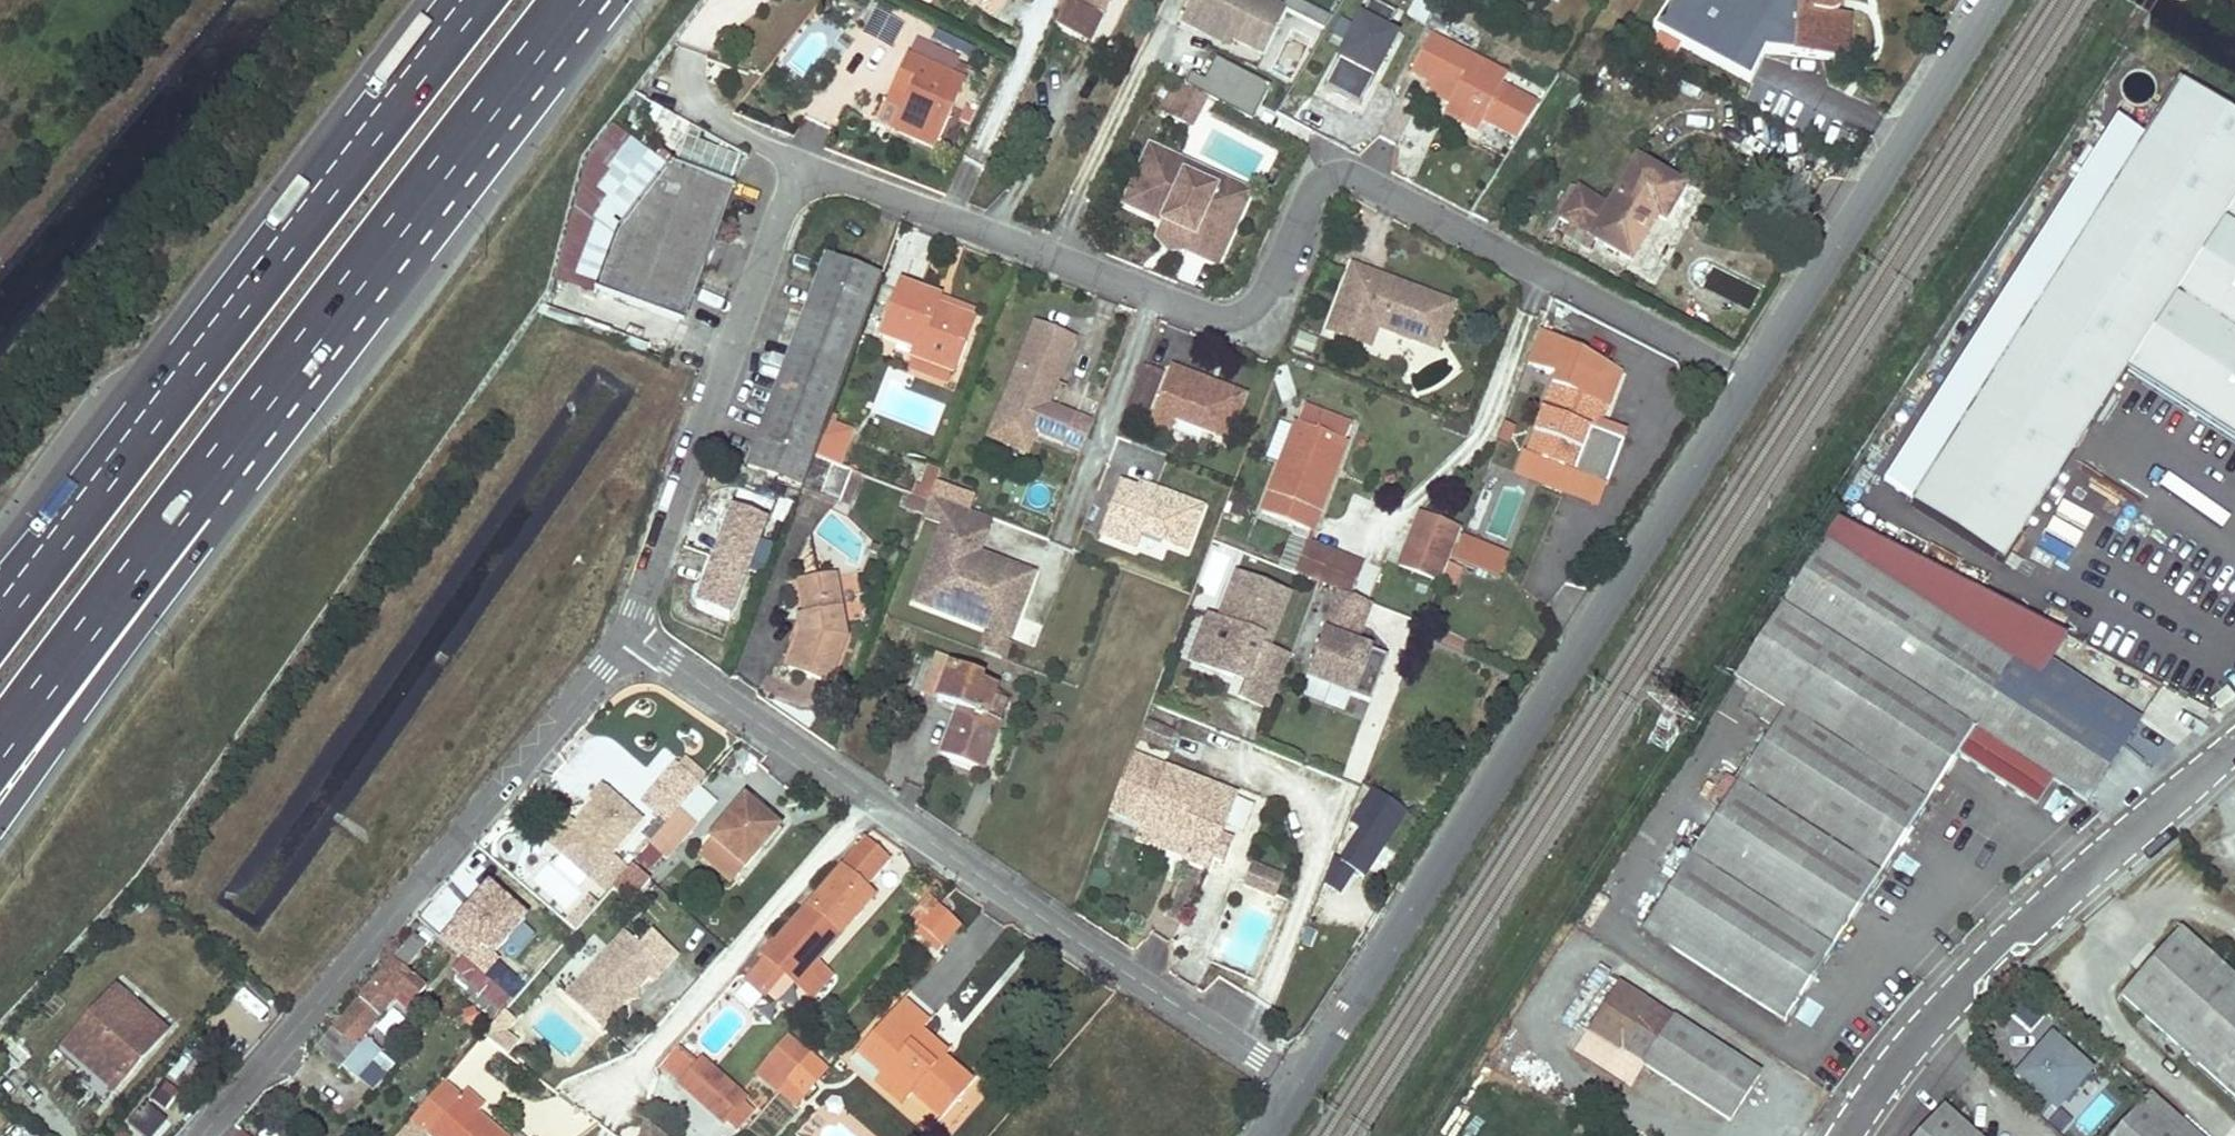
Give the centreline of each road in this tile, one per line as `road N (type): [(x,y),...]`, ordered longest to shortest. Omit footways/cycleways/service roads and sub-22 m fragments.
road 1 (residential): [(1749,381),(1352,173),(1314,184),(1268,286),(1251,308),(1232,316),(1206,314),(842,177),(803,180),(783,211),(645,584),(638,633)]
road 2 (unclassified): [(1302,1079),(1749,381)]
road 3 (motorway): [(474,0),(0,618)]
road 4 (residential): [(638,633),(204,1135)]
road 5 (motorway): [(215,466),(572,0)]
road 6 (unclassified): [(1842,1135),(1939,1004),(2069,880),(2234,741)]
road 7 (residential): [(1302,1079),(868,802)]
road 8 (unclassified): [(1749,381),(1988,0)]
road 9 (motorway): [(0,823),(218,522),(215,466)]
road 10 (residential): [(868,802),(812,847),(605,1082)]
road 11 (motorway): [(0,755),(215,466)]
road 12 (residential): [(868,802),(638,633)]

